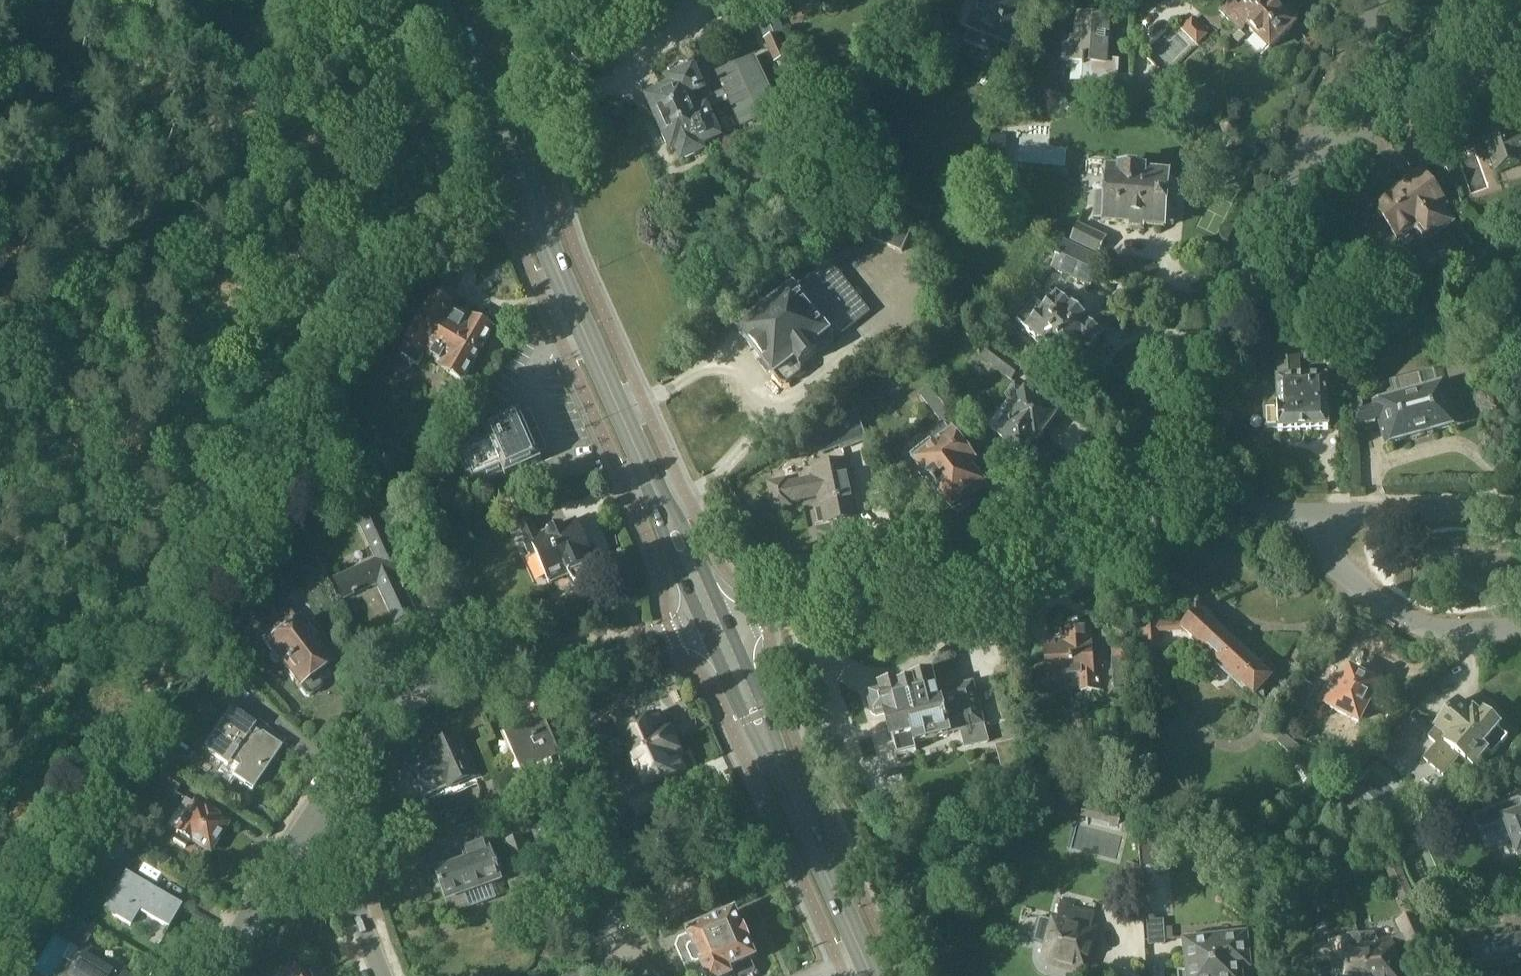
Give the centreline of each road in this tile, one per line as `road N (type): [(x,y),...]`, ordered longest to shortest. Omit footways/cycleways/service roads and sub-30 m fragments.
road 1 (primary): [(715,627),(498,126)]
road 2 (track): [(0,55),(116,41),(227,91),(248,122),(298,154),(371,155),(453,179),(473,146)]
road 3 (residential): [(309,827),(366,731),(407,690),(448,667),(715,627)]
road 4 (residential): [(715,627),(1035,556),(1081,531),(1139,468)]
road 5 (primary): [(870,975),(715,627)]
road 6 (residential): [(1139,468),(1298,168)]
road 7 (residential): [(1520,631),(1456,633),(1399,621),(1333,574),(1318,515)]
road 8 (residential): [(1298,168),(1520,46)]
road 9 (residential): [(1318,515),(1520,507)]
road 10 (residential): [(1318,515),(1216,508),(1139,468)]
road 11 (residential): [(1298,168),(1381,0)]
road 12 (residential): [(498,126),(631,0)]
road 13 (unclassified): [(218,975),(309,827)]
road 14 (unclassified): [(393,975),(369,906),(309,827)]
road 15 (primary): [(498,126),(441,0)]

